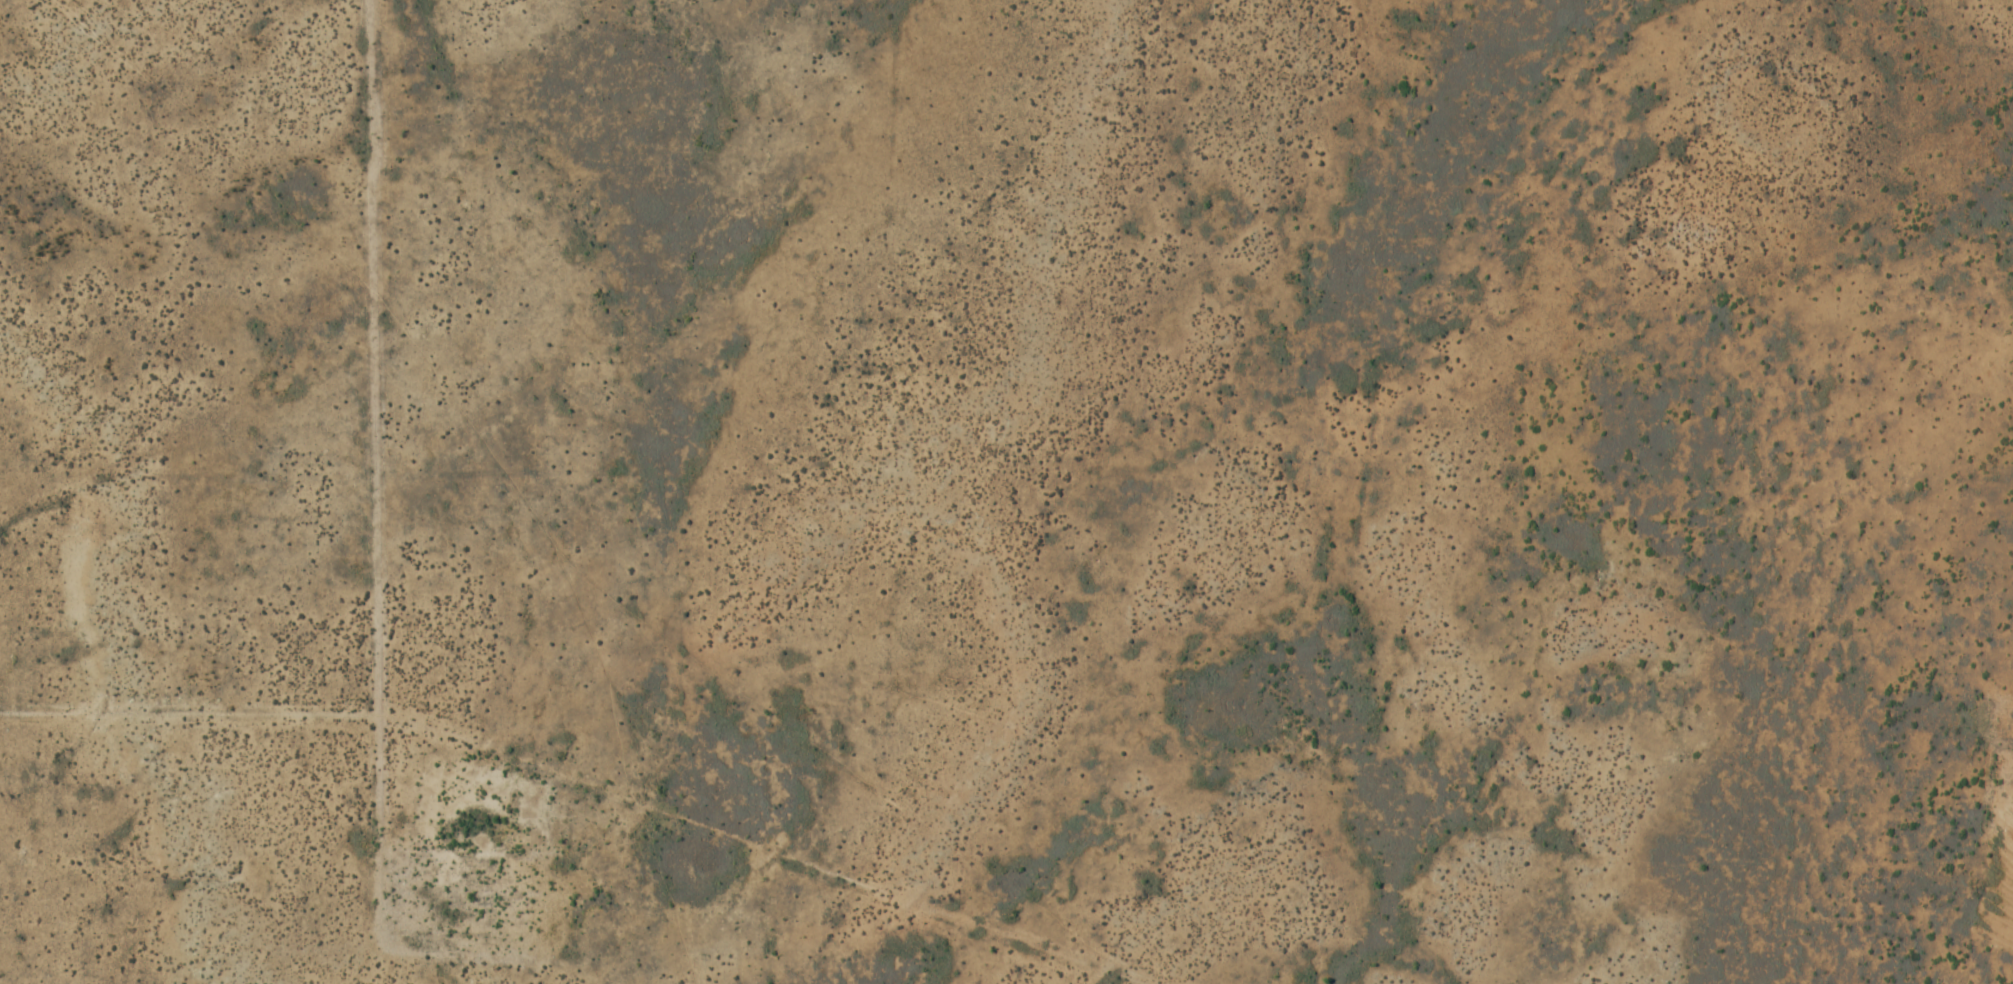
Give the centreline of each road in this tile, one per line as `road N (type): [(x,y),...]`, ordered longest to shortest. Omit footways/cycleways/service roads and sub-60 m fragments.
road 1 (residential): [(365,0),(385,459),(376,712),(384,898)]

